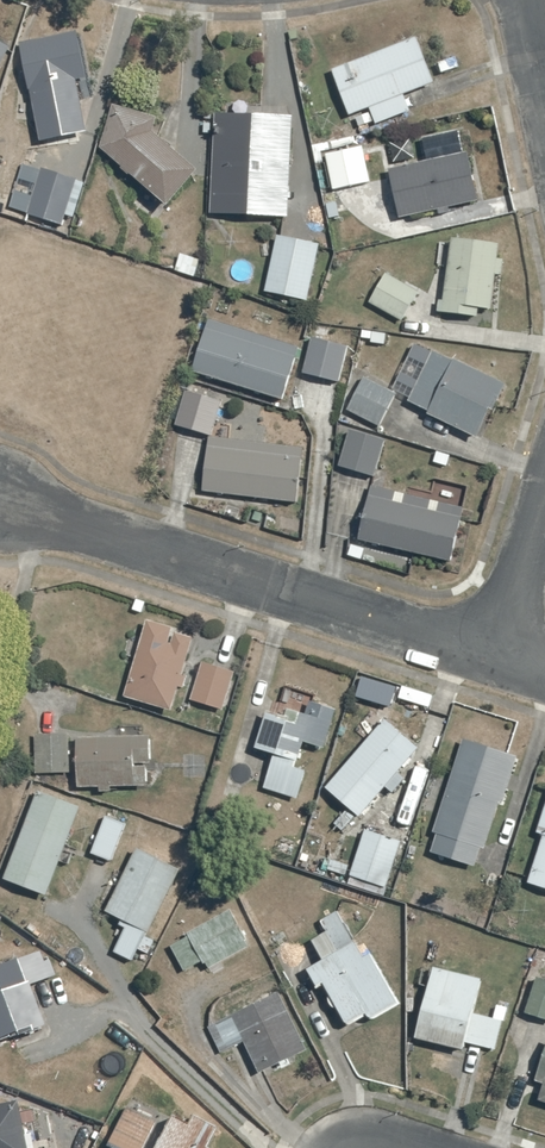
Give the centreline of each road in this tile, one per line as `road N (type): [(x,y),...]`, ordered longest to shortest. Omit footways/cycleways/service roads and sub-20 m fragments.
road 1 (residential): [(0,492),(489,656)]
road 2 (residential): [(544,498),(489,656)]
road 3 (residential): [(514,0),(544,129)]

